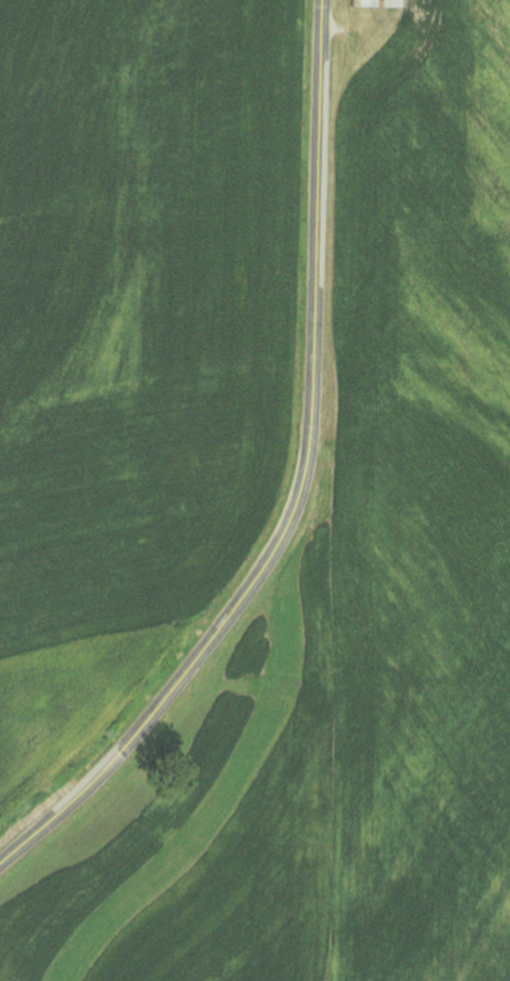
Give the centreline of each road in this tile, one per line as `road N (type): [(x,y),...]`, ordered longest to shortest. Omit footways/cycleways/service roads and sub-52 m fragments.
road 1 (secondary): [(0,866),(118,758),(230,617),(305,478),(316,0)]

